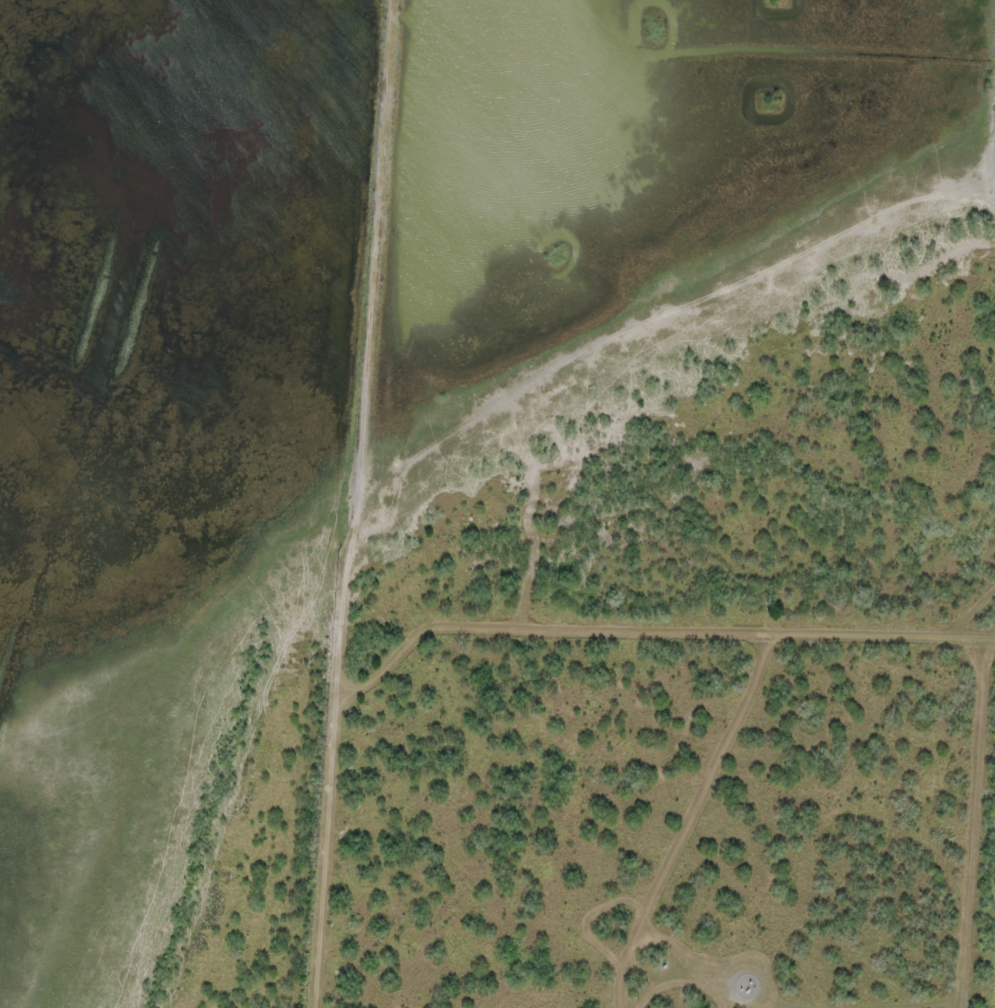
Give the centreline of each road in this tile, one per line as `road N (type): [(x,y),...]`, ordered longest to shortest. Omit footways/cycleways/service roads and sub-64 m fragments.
road 1 (residential): [(344,1007),(375,569),(389,516),(473,430),(911,225),(994,167)]

